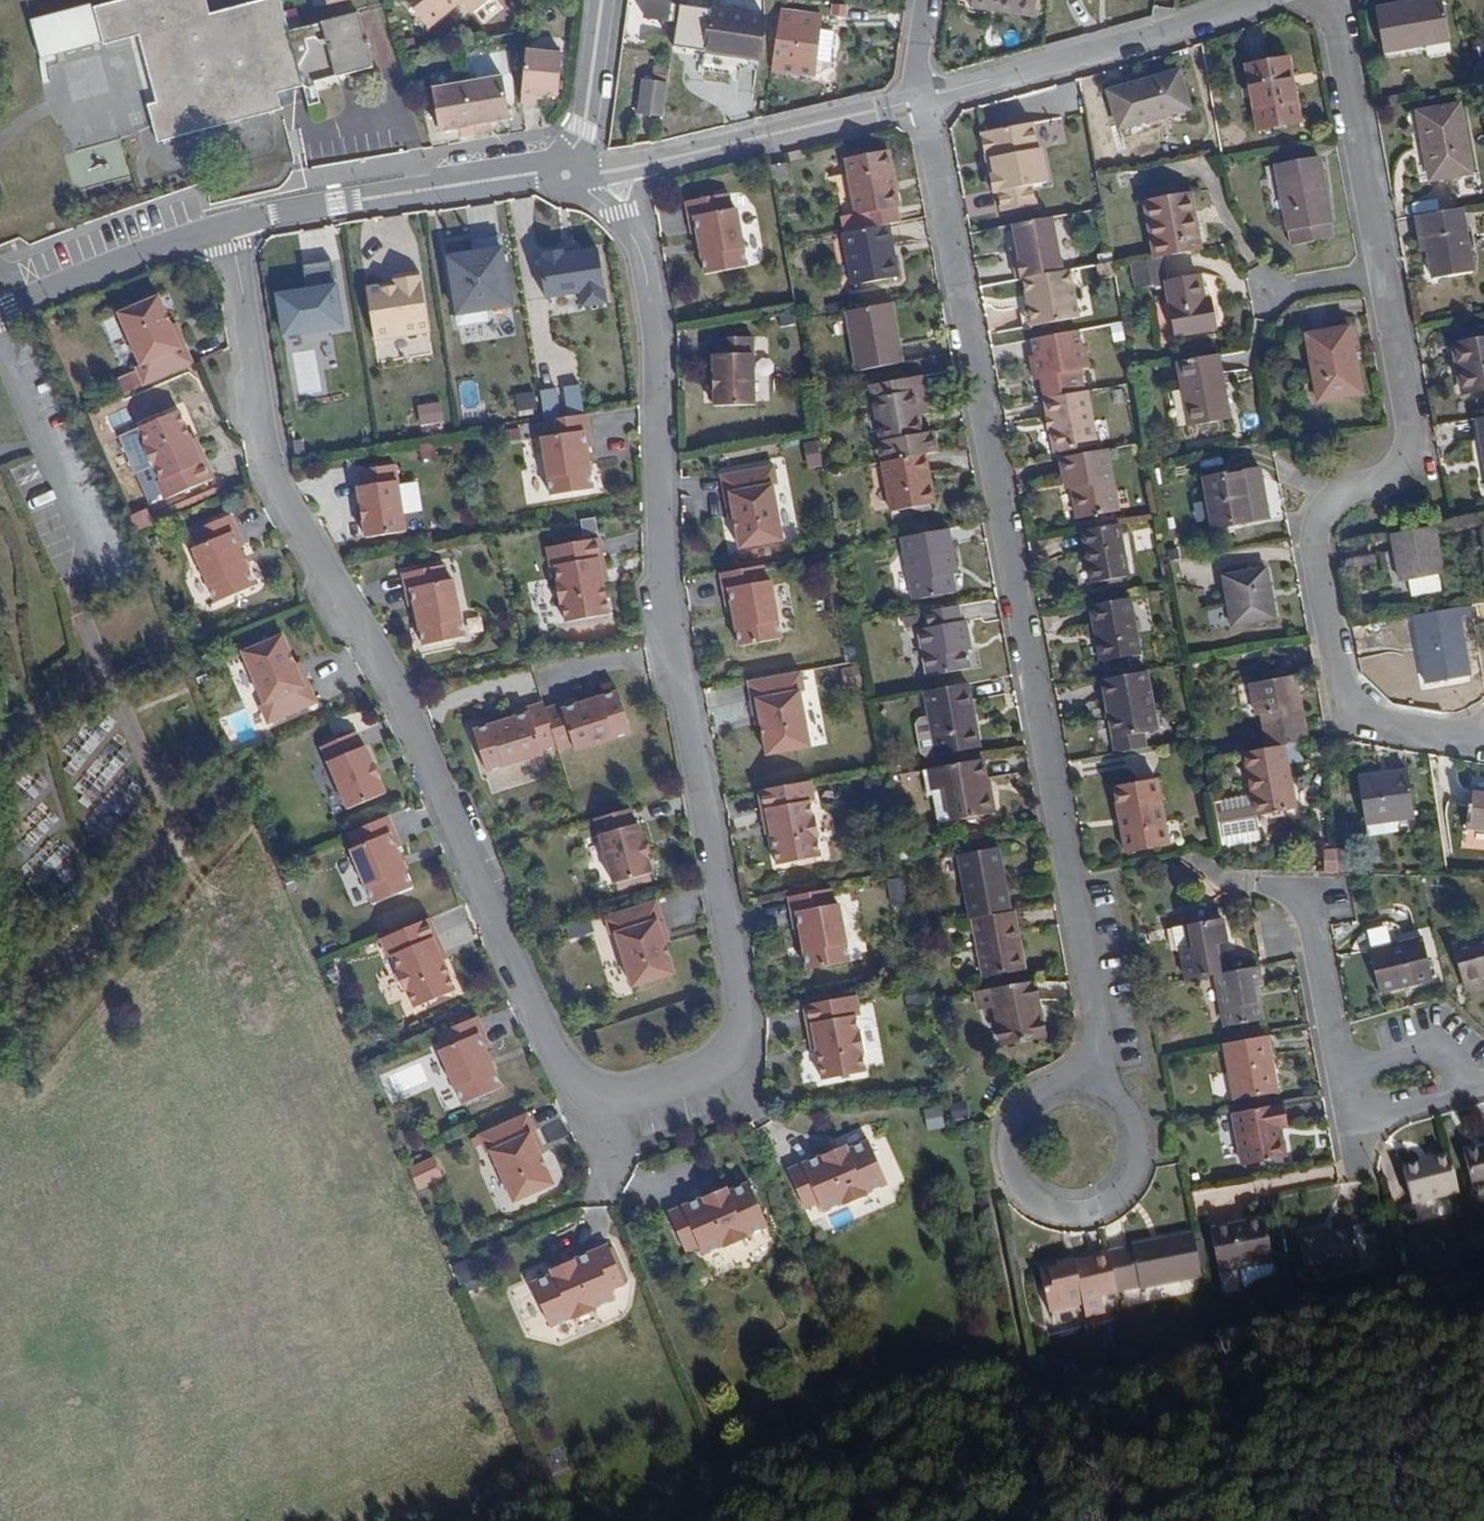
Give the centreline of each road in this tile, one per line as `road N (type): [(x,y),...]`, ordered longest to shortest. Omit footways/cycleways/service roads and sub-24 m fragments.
road 1 (residential): [(610,164),(650,324),(665,569),(739,1027),(714,1072),(620,1109),(585,1094),(420,733),(279,480),(227,229)]
road 2 (residential): [(924,97),(1099,1019),(1091,1081)]
road 3 (residential): [(1483,725),(1425,732),(1389,724),(1357,707),(1339,684),(1315,528),(1325,505),(1395,471),(1410,446),(1381,271)]
road 4 (residential): [(1091,1081),(1041,1087),(1010,1127),(1017,1179),(1037,1201),(1091,1210),(1134,1176),(1141,1148),(1133,1114),(1116,1093)]
road 5 (residential): [(581,171),(426,188),(227,229)]
road 6 (residential): [(1250,0),(924,97)]
road 7 (residential): [(924,97),(610,164)]
road 8 (residential): [(1381,271),(1332,0)]
road 9 (residential): [(1238,876),(1307,879),(1340,1067)]
road 10 (residential): [(227,229),(0,308)]
road 11 (residential): [(1340,1067),(1349,1115),(1481,1085)]
road 12 (residential): [(581,171),(603,0)]
road 13 (residential): [(1340,1067),(1439,1045),(1481,1085)]
road 14 (residential): [(1381,271),(1251,298)]

